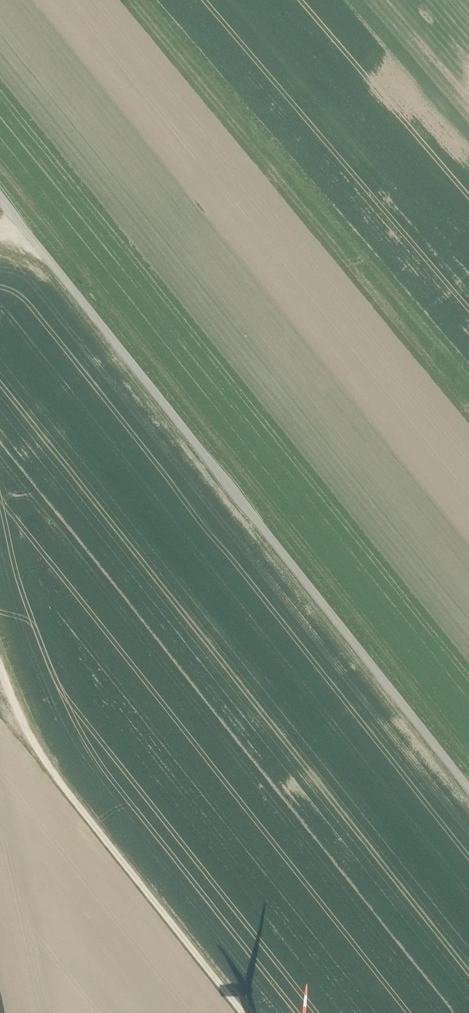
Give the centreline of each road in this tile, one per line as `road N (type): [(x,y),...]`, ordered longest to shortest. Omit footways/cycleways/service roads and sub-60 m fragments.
road 1 (unclassified): [(468,784),(0,197)]
road 2 (track): [(243,1012),(60,782),(0,669)]

